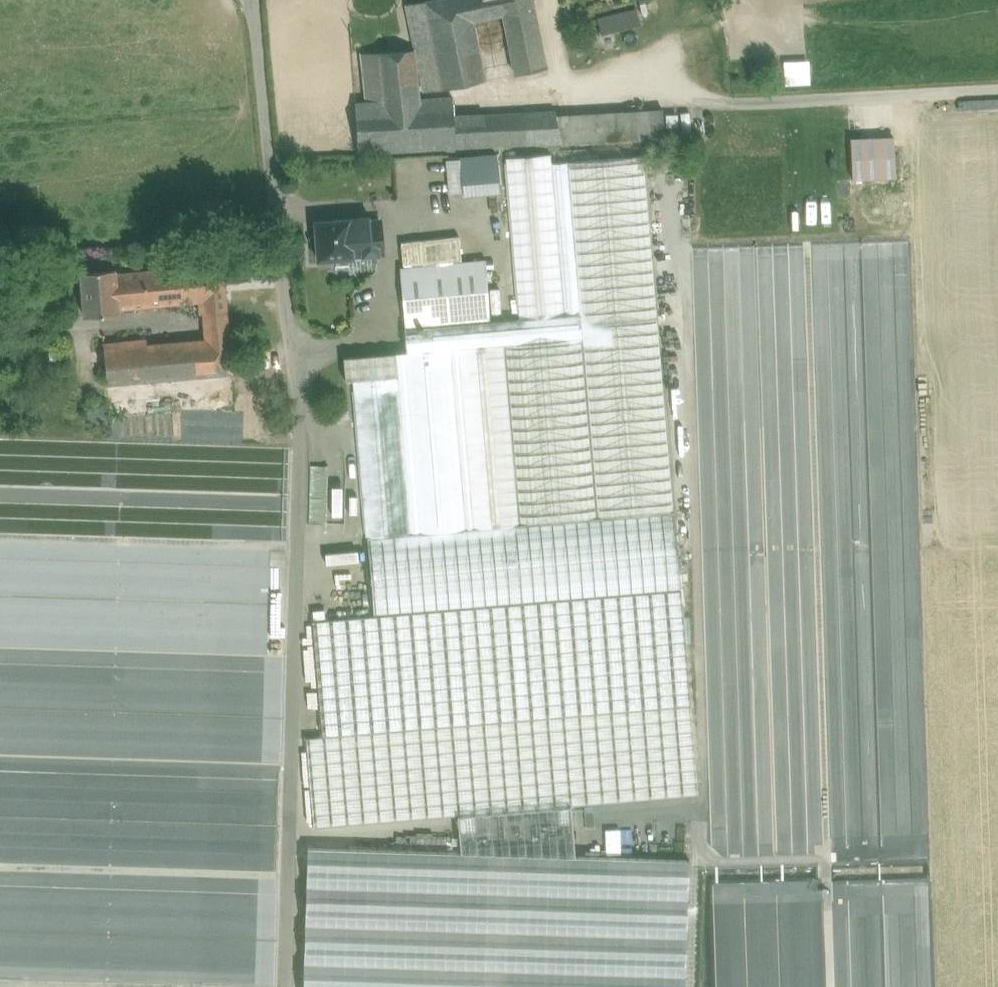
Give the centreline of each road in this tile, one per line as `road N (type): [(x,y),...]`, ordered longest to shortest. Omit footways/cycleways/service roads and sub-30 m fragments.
road 1 (track): [(285,986),(306,418),(258,0)]
road 2 (track): [(997,89),(743,104),(689,95),(670,143),(274,162)]

